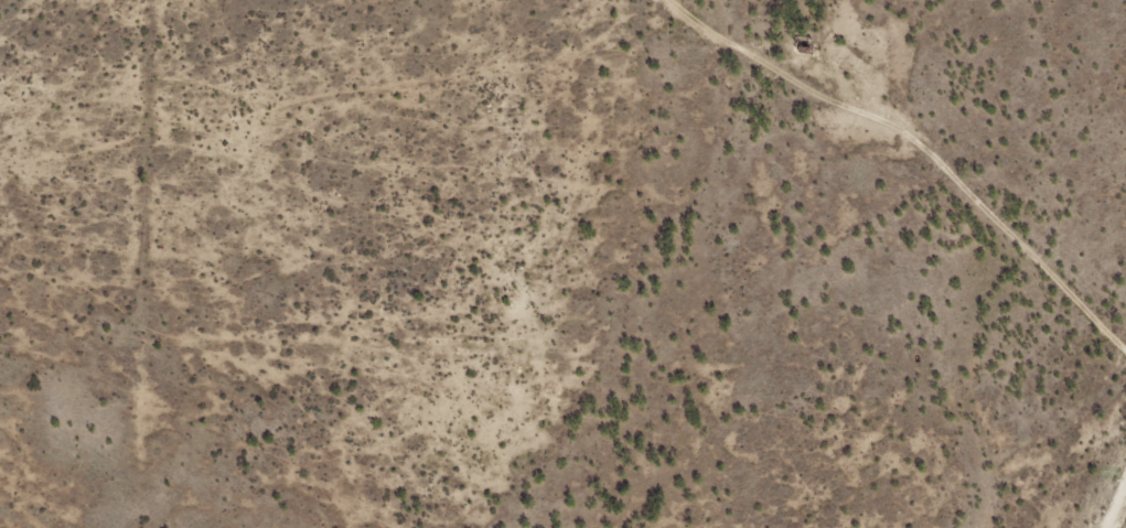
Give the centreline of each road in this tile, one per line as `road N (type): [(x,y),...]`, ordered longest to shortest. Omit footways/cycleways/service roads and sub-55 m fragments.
road 1 (track): [(1125,352),(696,0)]

